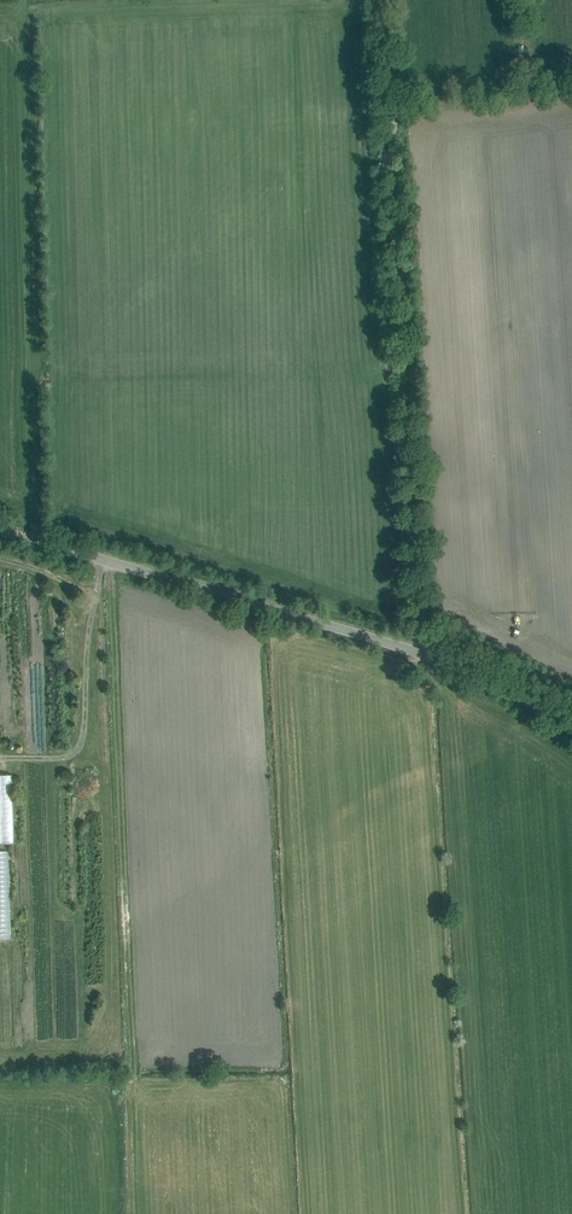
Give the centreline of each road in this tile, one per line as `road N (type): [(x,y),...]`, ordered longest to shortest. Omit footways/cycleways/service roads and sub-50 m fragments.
road 1 (track): [(421,653),(384,0)]
road 2 (tertiary): [(571,727),(421,653),(0,530)]

